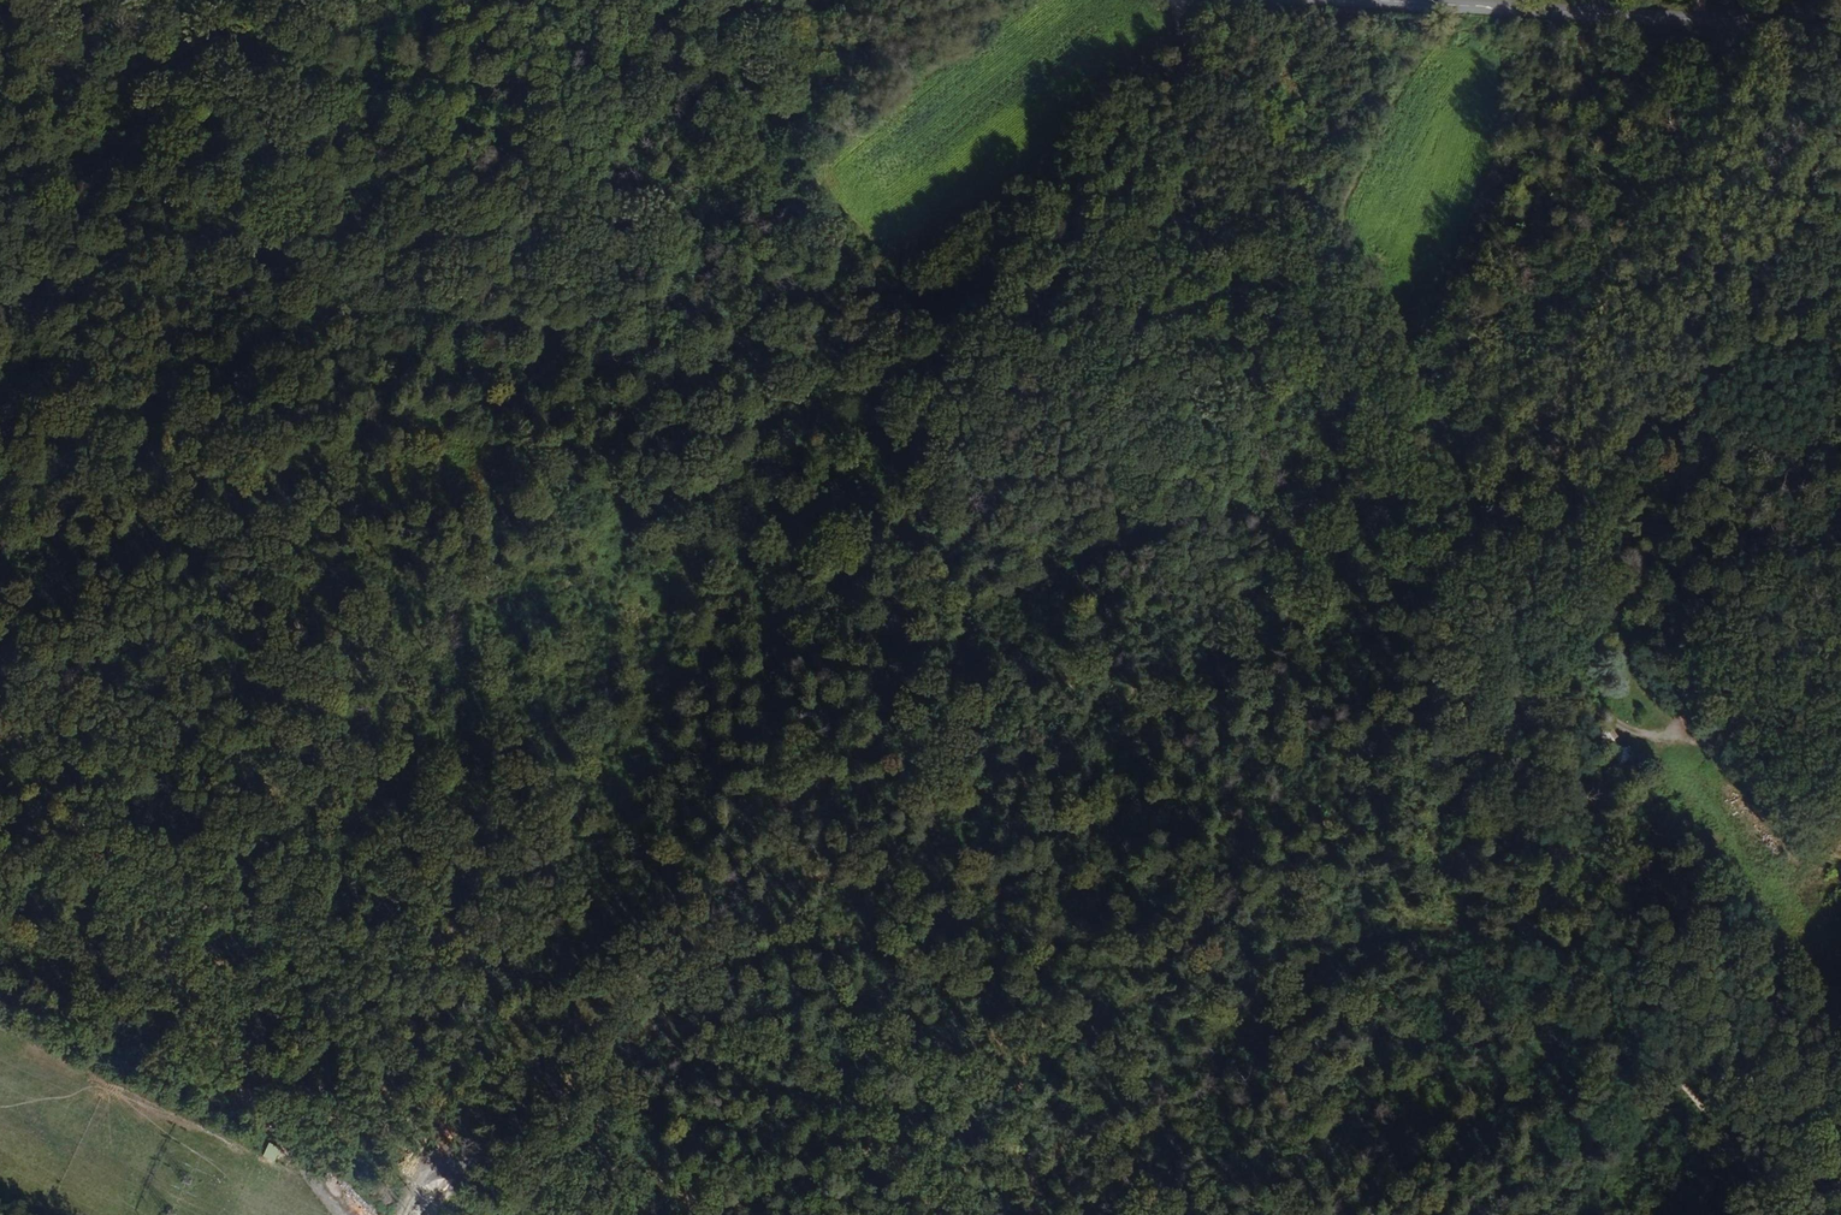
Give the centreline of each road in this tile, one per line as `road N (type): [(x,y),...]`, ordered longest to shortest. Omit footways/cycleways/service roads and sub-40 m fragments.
road 1 (track): [(1470,531),(1575,904),(1757,1184),(1767,1214)]
road 2 (secondary): [(1840,27),(1369,0)]

